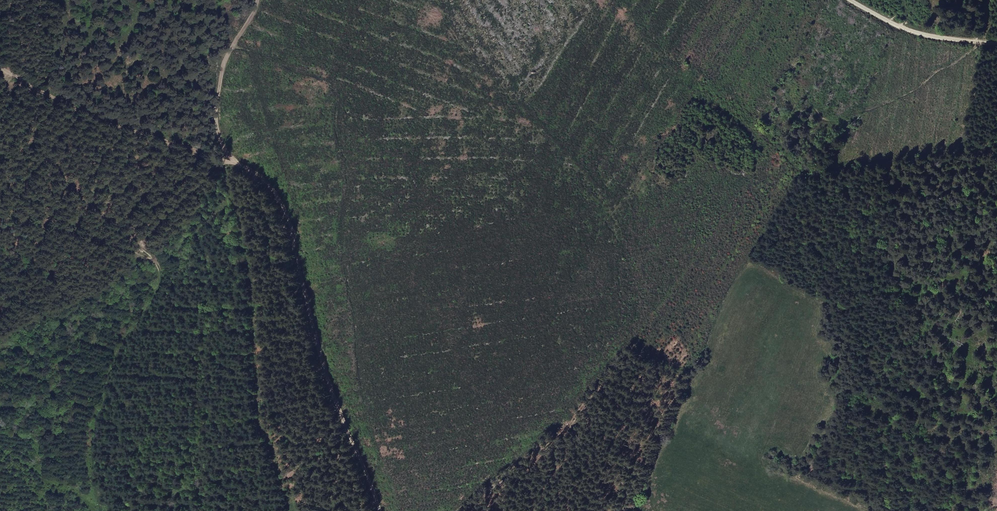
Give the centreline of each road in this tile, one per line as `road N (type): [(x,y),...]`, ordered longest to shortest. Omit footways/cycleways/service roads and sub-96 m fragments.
road 1 (track): [(0,74),(265,185),(287,221),(322,360),(380,510)]
road 2 (track): [(102,510),(93,445),(103,385),(162,278),(151,254),(32,156),(3,76)]
road 3 (track): [(257,0),(231,89),(237,167)]
road 4 (track): [(0,221),(151,254)]
road 5 (track): [(851,0),(896,27),(996,44)]

